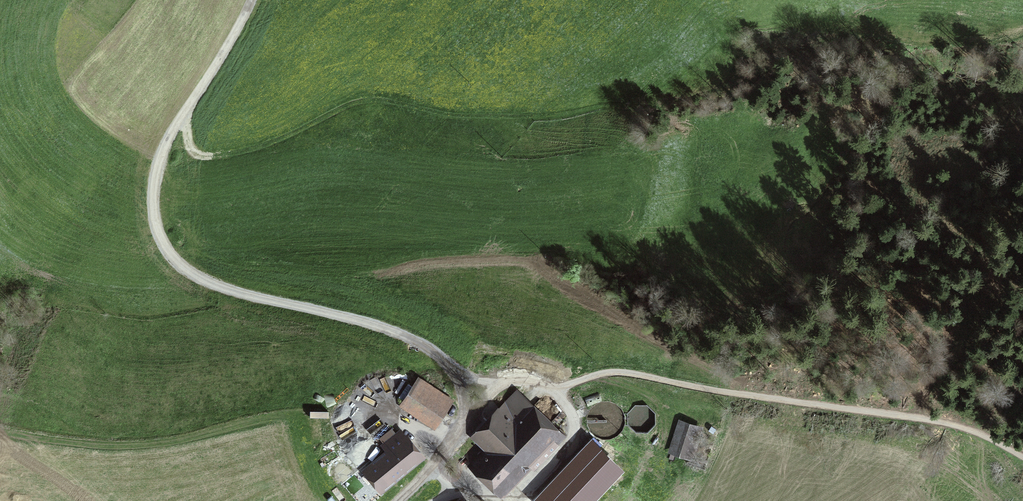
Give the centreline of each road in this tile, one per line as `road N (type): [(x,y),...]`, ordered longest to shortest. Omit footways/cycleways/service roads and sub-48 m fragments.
road 1 (unclassified): [(466,428),(461,384),(426,347),(366,322),(210,282),(174,258),(163,239),(155,198),(162,158),(251,0)]
road 2 (track): [(1022,456),(917,419),(624,373),(551,389),(507,384),(466,428)]
road 3 (track): [(22,438),(145,445),(284,417),(394,422),(425,438),(453,497)]
road 4 (track): [(441,500),(475,492),(513,500),(559,464),(575,427),(551,389)]

